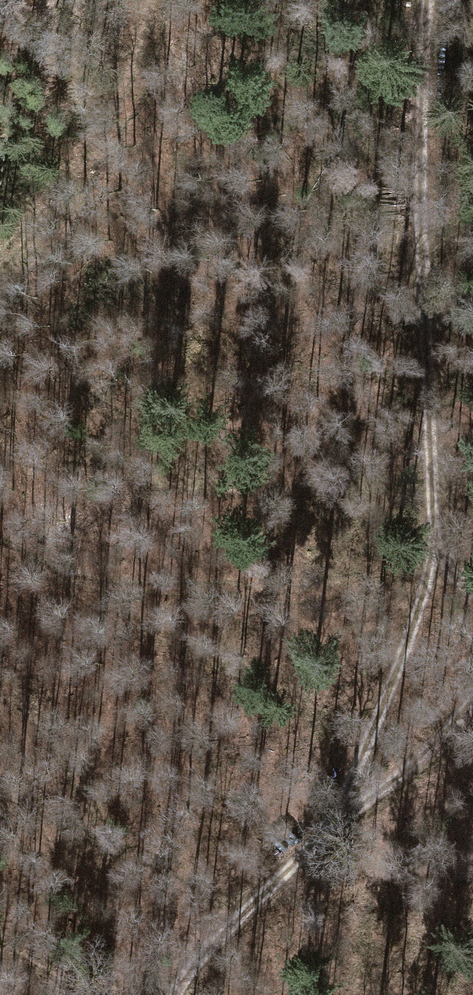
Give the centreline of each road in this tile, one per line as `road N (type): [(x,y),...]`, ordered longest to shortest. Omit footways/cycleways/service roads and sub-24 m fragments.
road 1 (track): [(430,0),(417,154),(428,571),(338,810),(207,941),(180,994)]
road 2 (track): [(149,0),(114,109),(33,226),(0,255)]
road 3 (track): [(472,678),(338,810)]

